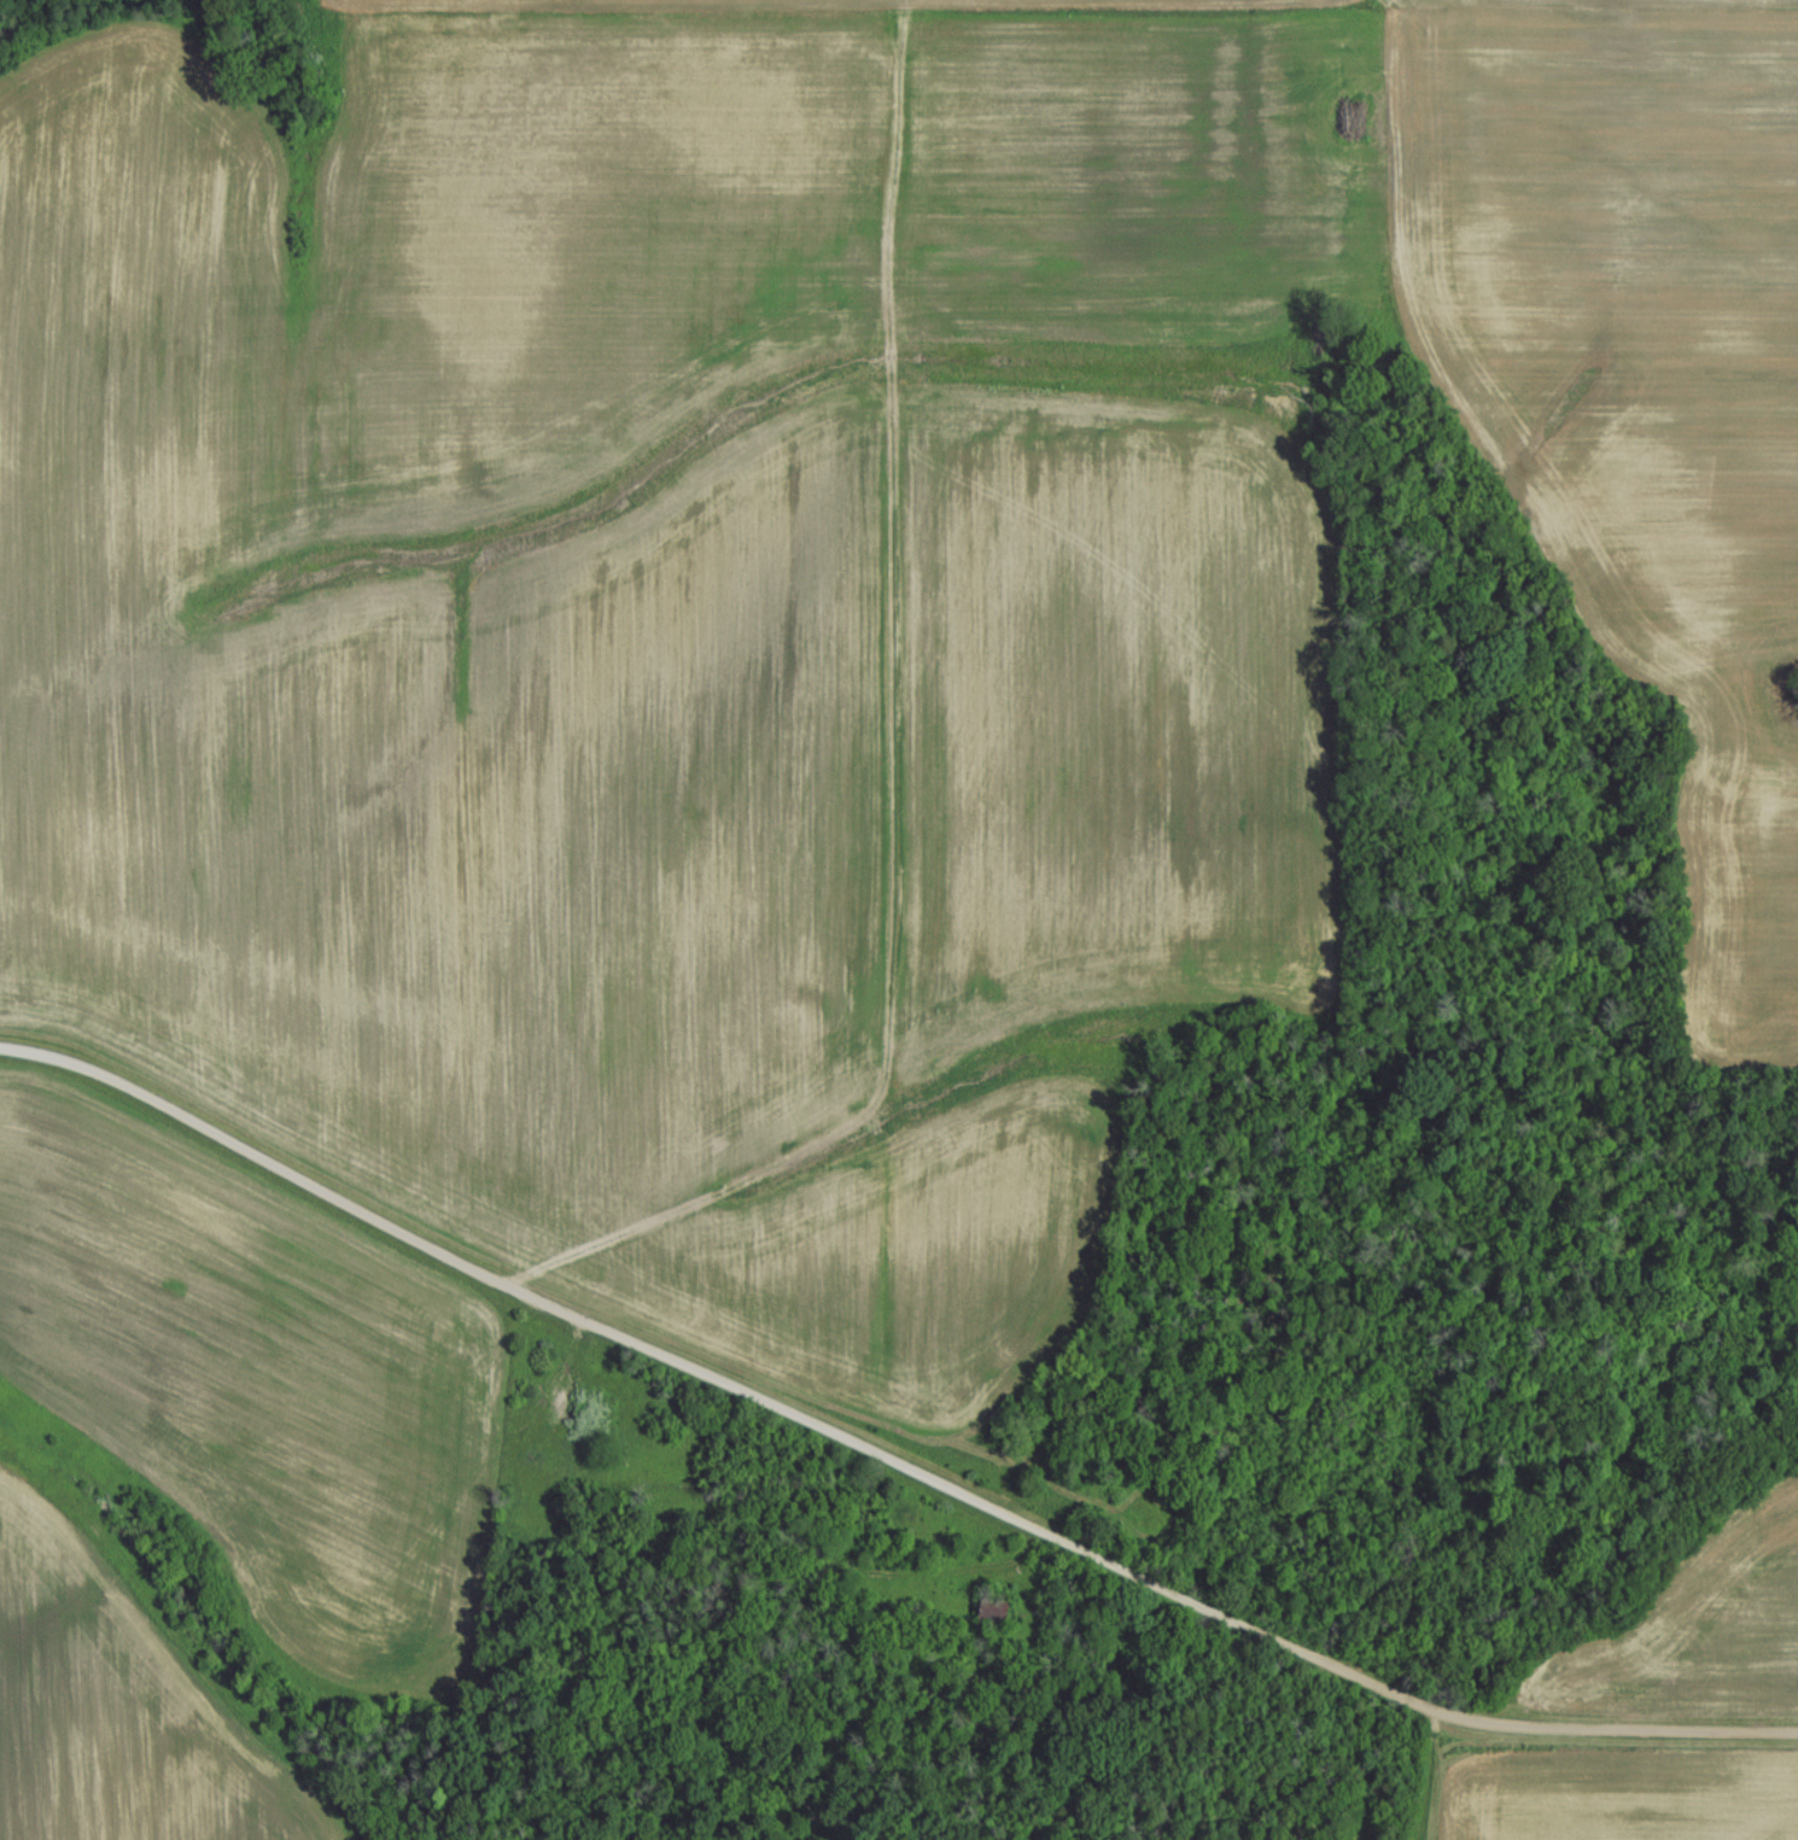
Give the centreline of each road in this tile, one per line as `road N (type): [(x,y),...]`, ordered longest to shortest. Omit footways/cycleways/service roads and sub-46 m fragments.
road 1 (residential): [(0,1044),(112,1076),(627,1339),(1373,1686)]
road 2 (residential): [(1797,1725),(1526,1721),(1414,1707),(1373,1686)]

